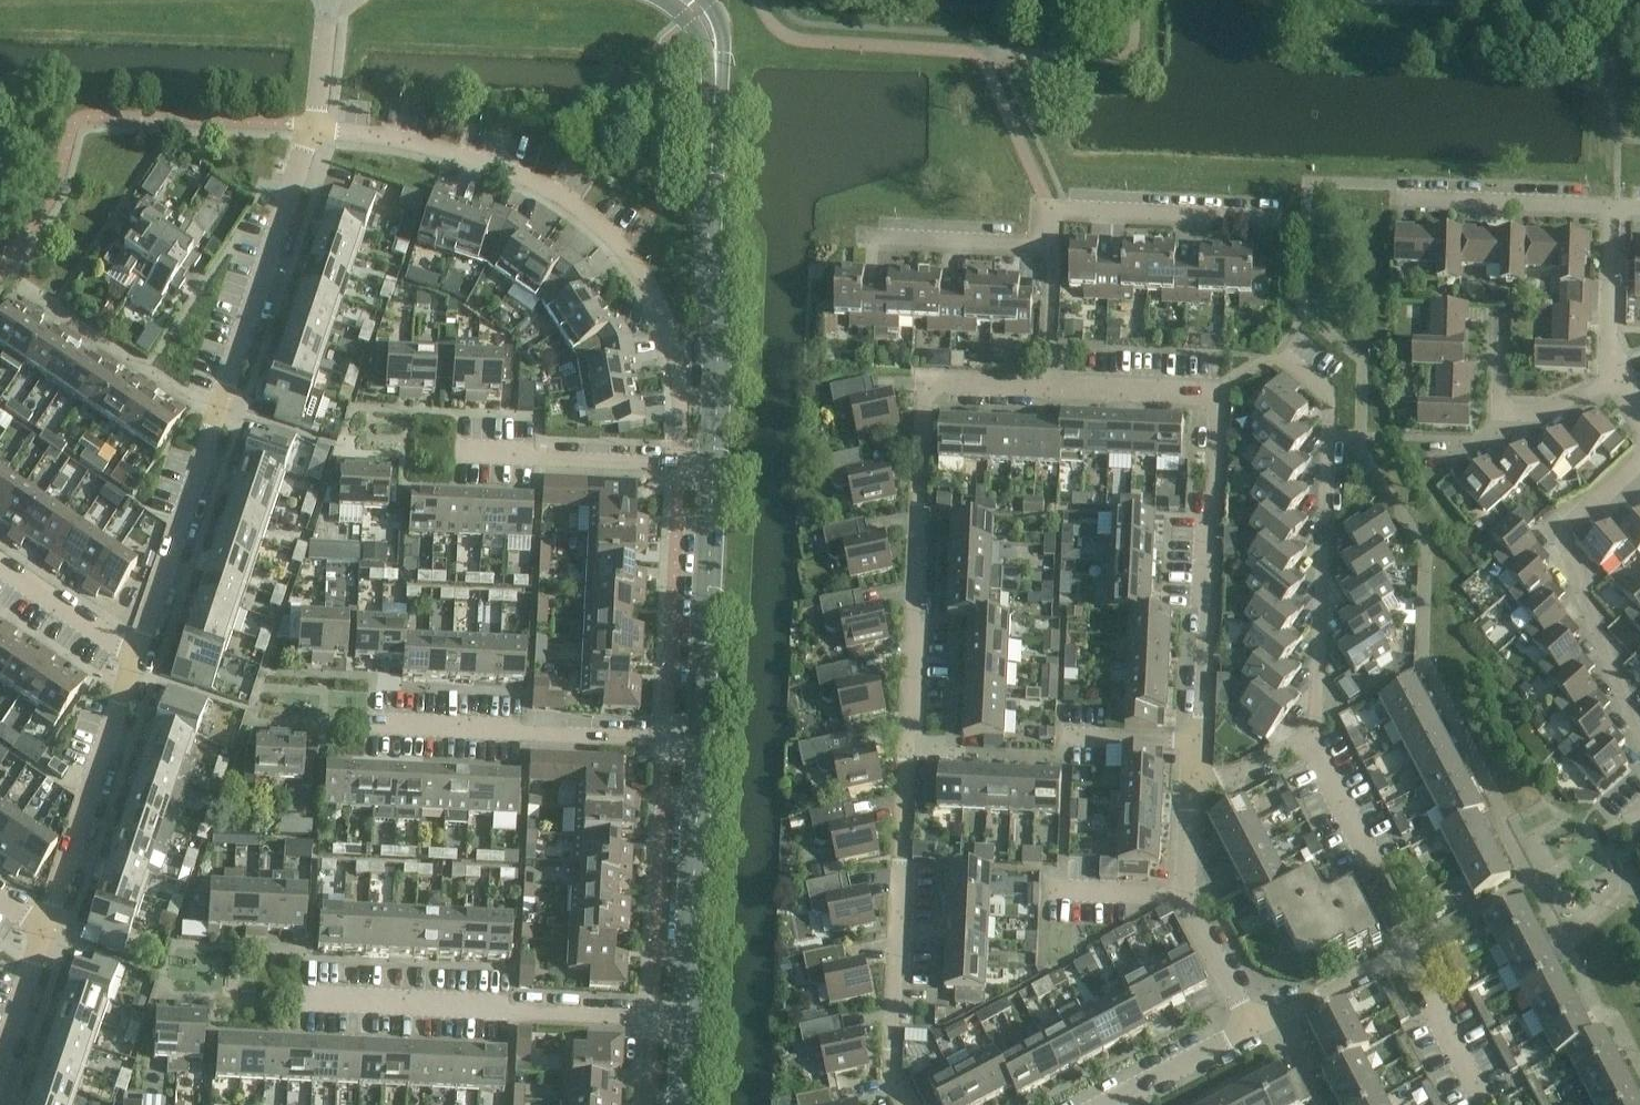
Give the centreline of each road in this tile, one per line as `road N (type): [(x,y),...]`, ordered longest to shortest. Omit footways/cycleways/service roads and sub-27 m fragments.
road 1 (residential): [(903,1104),(890,1079),(924,401),(940,388),(1046,387)]
road 2 (residential): [(137,653),(313,128)]
road 3 (residential): [(680,427),(664,320),(620,249),(497,172),(412,140),(313,128)]
road 4 (residential): [(1313,740),(1333,397),(1282,353),(1211,399)]
road 5 (tertiary): [(713,467),(708,218),(715,65),(709,26),(686,0)]
road 6 (residential): [(687,1020),(318,1004)]
road 7 (residential): [(1211,399),(1191,749)]
road 8 (residential): [(373,725),(700,742)]
road 9 (residential): [(1639,734),(1564,546),(1567,526),(1639,463)]
road 10 (residential): [(41,934),(137,653)]
road 11 (tertiary): [(687,1020),(700,742)]
road 12 (tertiary): [(700,742),(713,467)]
road 13 (residential): [(1052,244),(1054,208),(1278,219)]
road 14 (residential): [(713,467),(459,454)]
road 15 (residential): [(1401,199),(1612,206)]
road 16 (residential): [(864,235),(1052,244)]
road 17 (residential): [(1454,446),(1483,434),(1497,412),(1540,413),(1618,377)]
road 18 (residential): [(1618,377),(1609,356),(1612,206)]
road 19 (residential): [(1046,387),(1211,399)]
road 20 (residential): [(137,653),(0,565)]
road 21 (residential): [(1251,1032),(1111,1104)]
road 22 (residential): [(1389,962),(1251,1032)]
road 23 (residential): [(1185,898),(1251,1032)]
road 24 (residential): [(1046,387),(1052,244)]
road 25 (residential): [(1189,796),(1313,740)]
road 26 (residential): [(0,1063),(41,934)]
road 27 (residential): [(1054,892),(1185,898)]
road 28 (residential): [(313,128),(330,0)]
road 29 (residential): [(1368,854),(1313,740)]
road 30 (residential): [(1069,741),(1191,749)]

